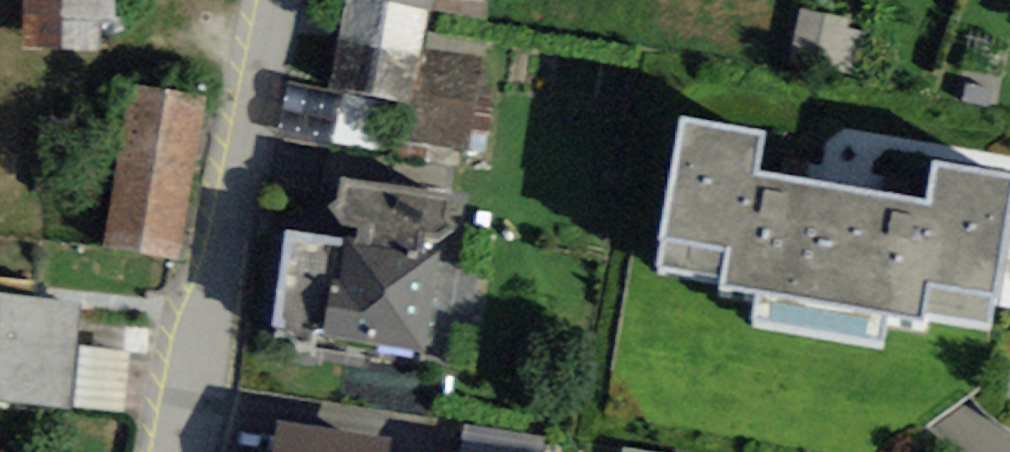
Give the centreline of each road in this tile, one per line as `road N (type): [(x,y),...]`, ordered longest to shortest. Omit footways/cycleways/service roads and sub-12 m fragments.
road 1 (residential): [(179,451),(275,0)]

